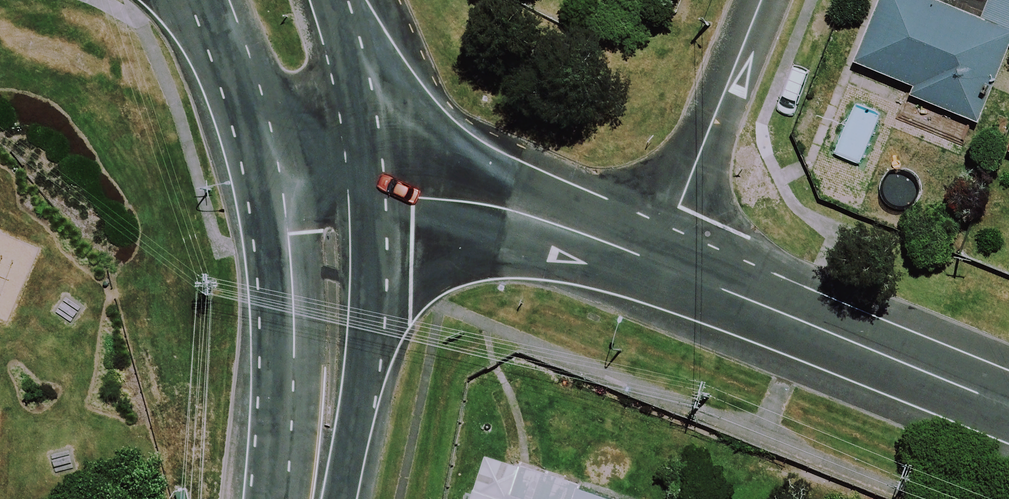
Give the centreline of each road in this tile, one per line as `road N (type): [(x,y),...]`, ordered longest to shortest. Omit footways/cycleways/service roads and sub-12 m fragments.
road 1 (residential): [(657,263),(1008,404)]
road 2 (residential): [(322,202),(469,202),(520,212),(657,263)]
road 3 (tertiary): [(310,498),(322,381),(322,202)]
road 4 (residential): [(762,0),(657,263)]
road 5 (tertiary): [(322,202),(212,0)]
road 6 (tertiary): [(325,0),(322,202)]

